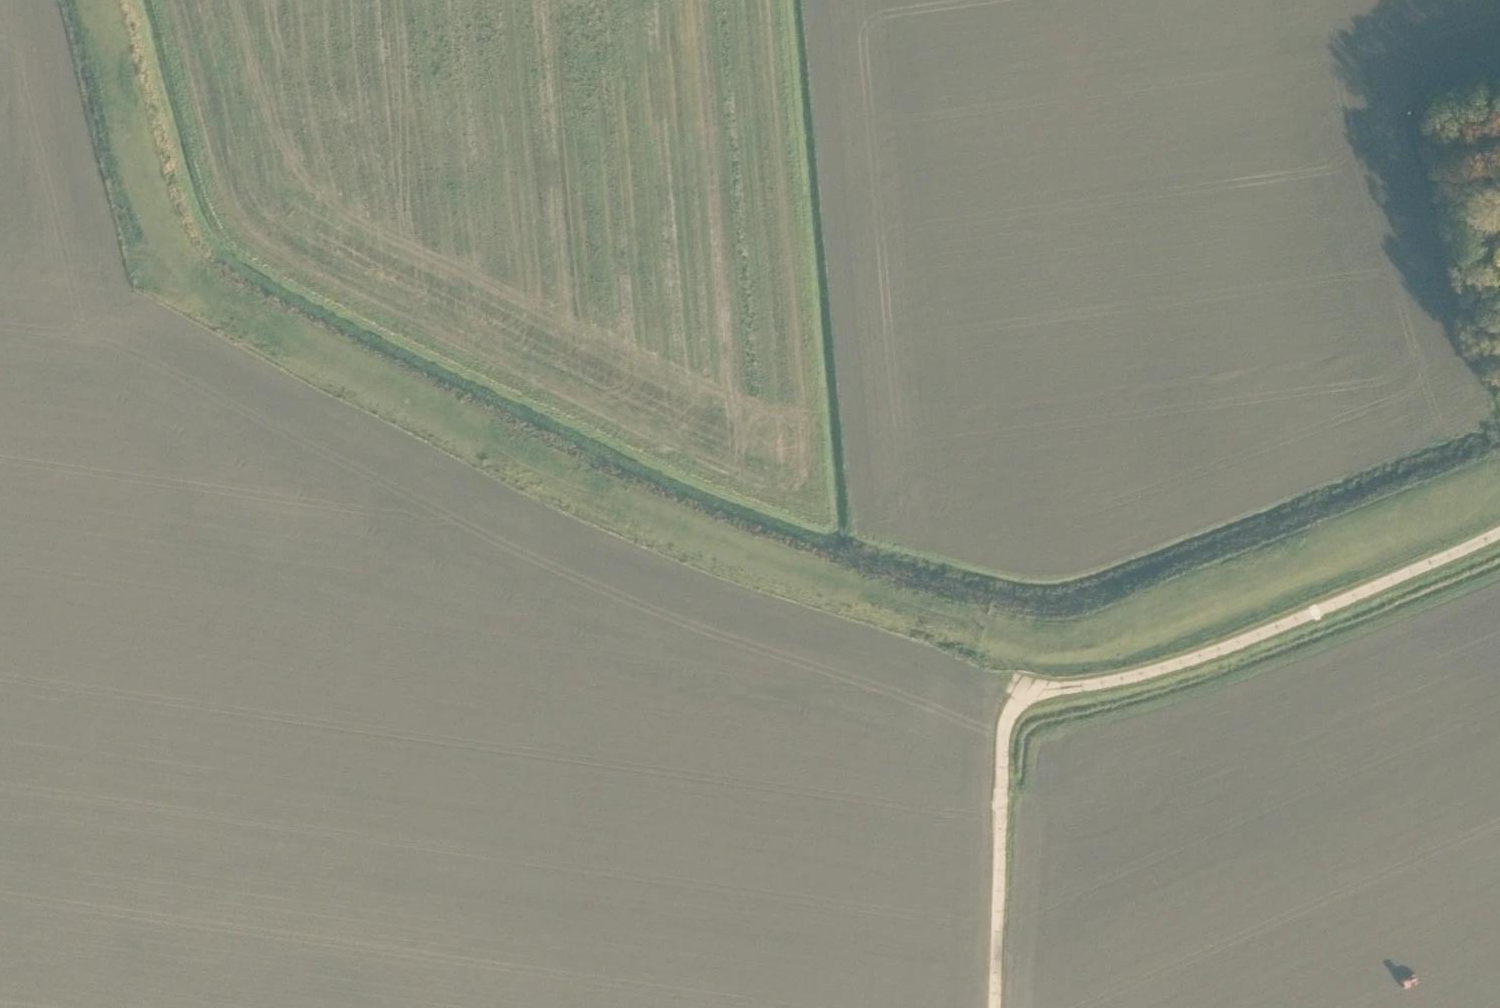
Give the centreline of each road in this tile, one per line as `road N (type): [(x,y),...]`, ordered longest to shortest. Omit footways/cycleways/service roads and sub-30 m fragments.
road 1 (track): [(996,1007),(1005,722),(1012,706),(1025,695),(1163,668),(1246,638),(1499,532)]

